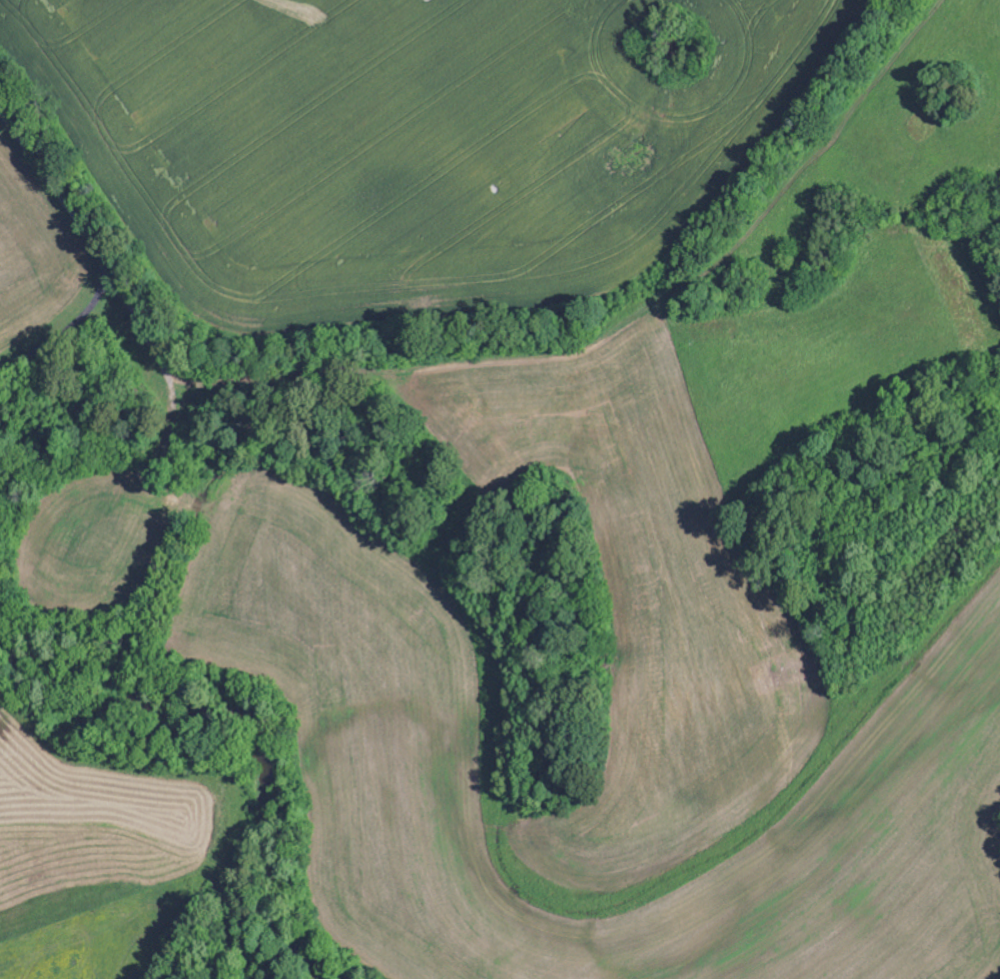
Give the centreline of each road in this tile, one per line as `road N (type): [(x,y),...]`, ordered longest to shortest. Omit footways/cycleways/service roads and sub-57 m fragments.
road 1 (residential): [(0,369),(84,312),(104,266),(0,109)]

